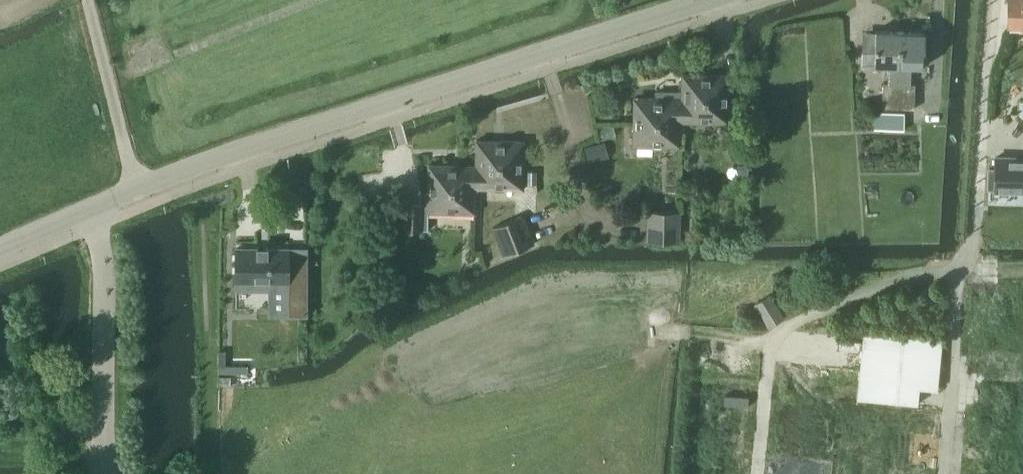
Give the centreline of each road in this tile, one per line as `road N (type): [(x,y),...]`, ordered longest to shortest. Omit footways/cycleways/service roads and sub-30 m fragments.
road 1 (tertiary): [(92,210),(218,159),(699,0)]
road 2 (track): [(758,473),(772,344),(826,313),(958,268)]
road 3 (unclassified): [(92,210),(111,473)]

